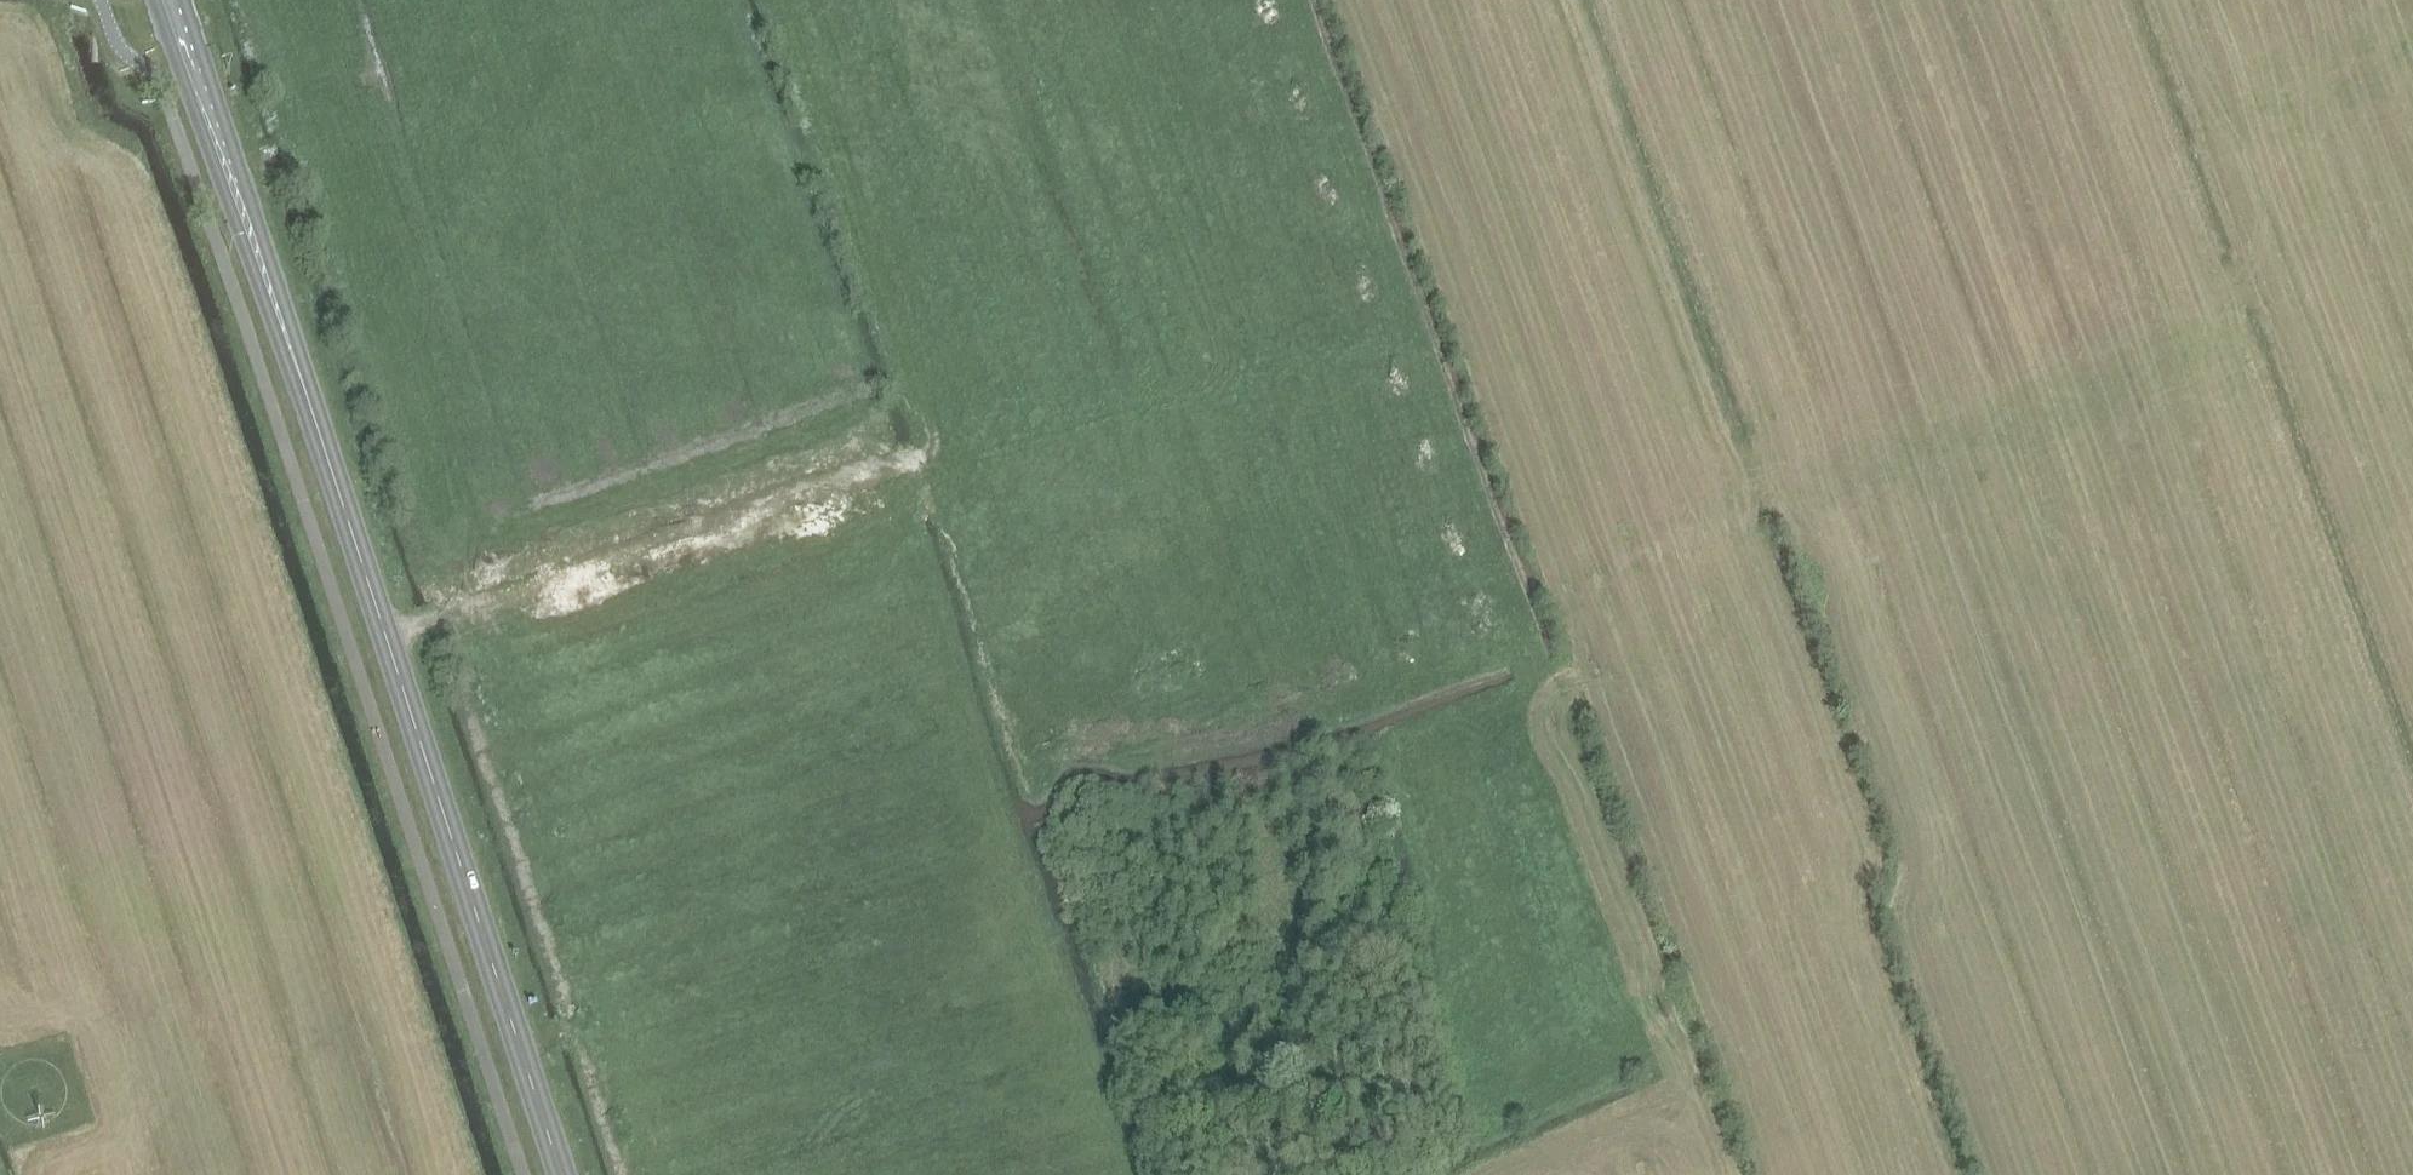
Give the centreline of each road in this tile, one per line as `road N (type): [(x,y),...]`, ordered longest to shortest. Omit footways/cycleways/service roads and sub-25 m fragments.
road 1 (primary): [(390,653),(371,569),(184,0)]
road 2 (primary): [(152,0),(254,310),(333,514)]
road 3 (primary): [(333,514),(357,641),(435,882),(493,970)]
road 4 (primary): [(493,970),(390,653)]
road 5 (primary): [(560,1174),(493,970)]
road 6 (primary): [(333,514),(390,653)]

